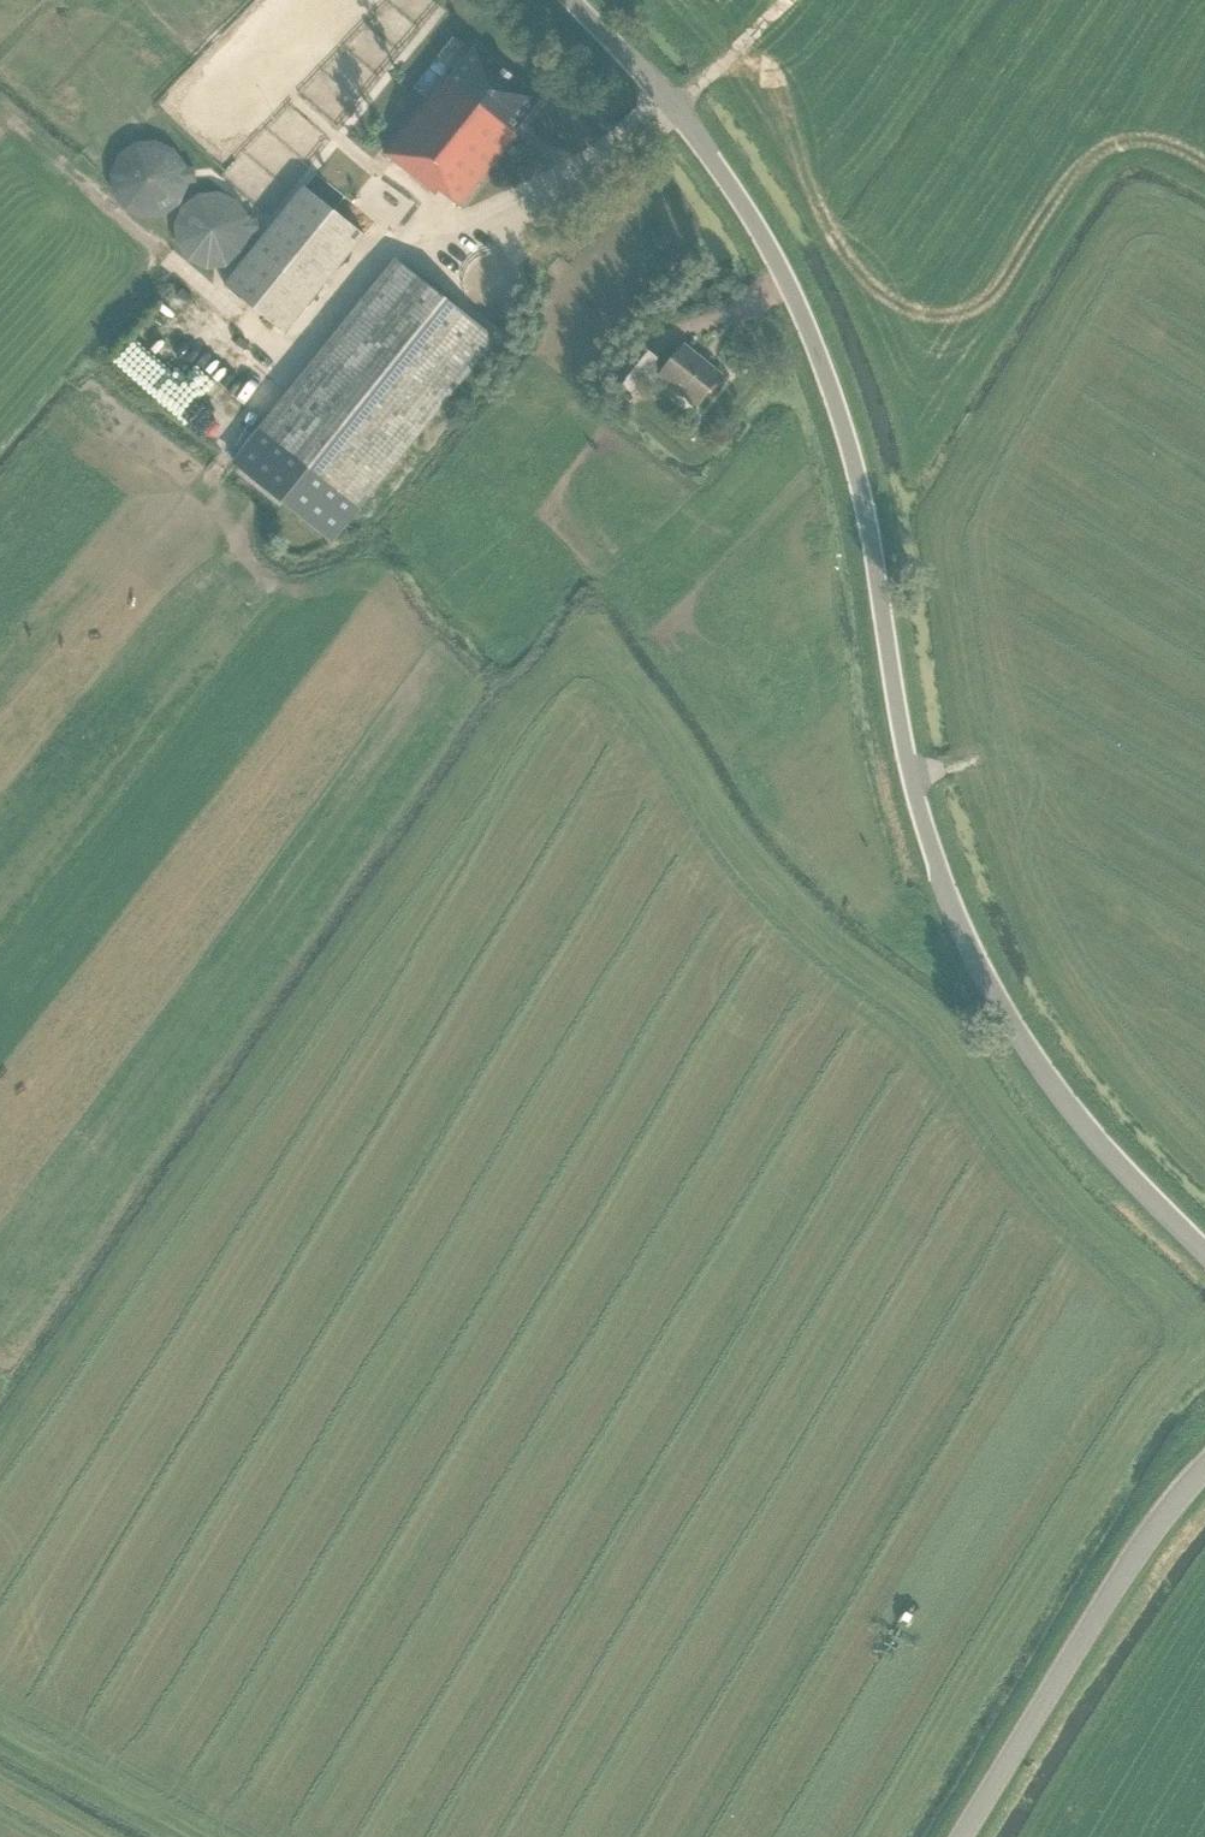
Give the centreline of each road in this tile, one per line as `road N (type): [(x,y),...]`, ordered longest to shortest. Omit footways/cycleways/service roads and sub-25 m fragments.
road 1 (tertiary): [(1204,1252),(1066,1103),(974,958),(921,814),(855,464),(806,321),(711,157),(571,0)]
road 2 (tertiary): [(961,1836),(1144,1542),(1204,1468)]

